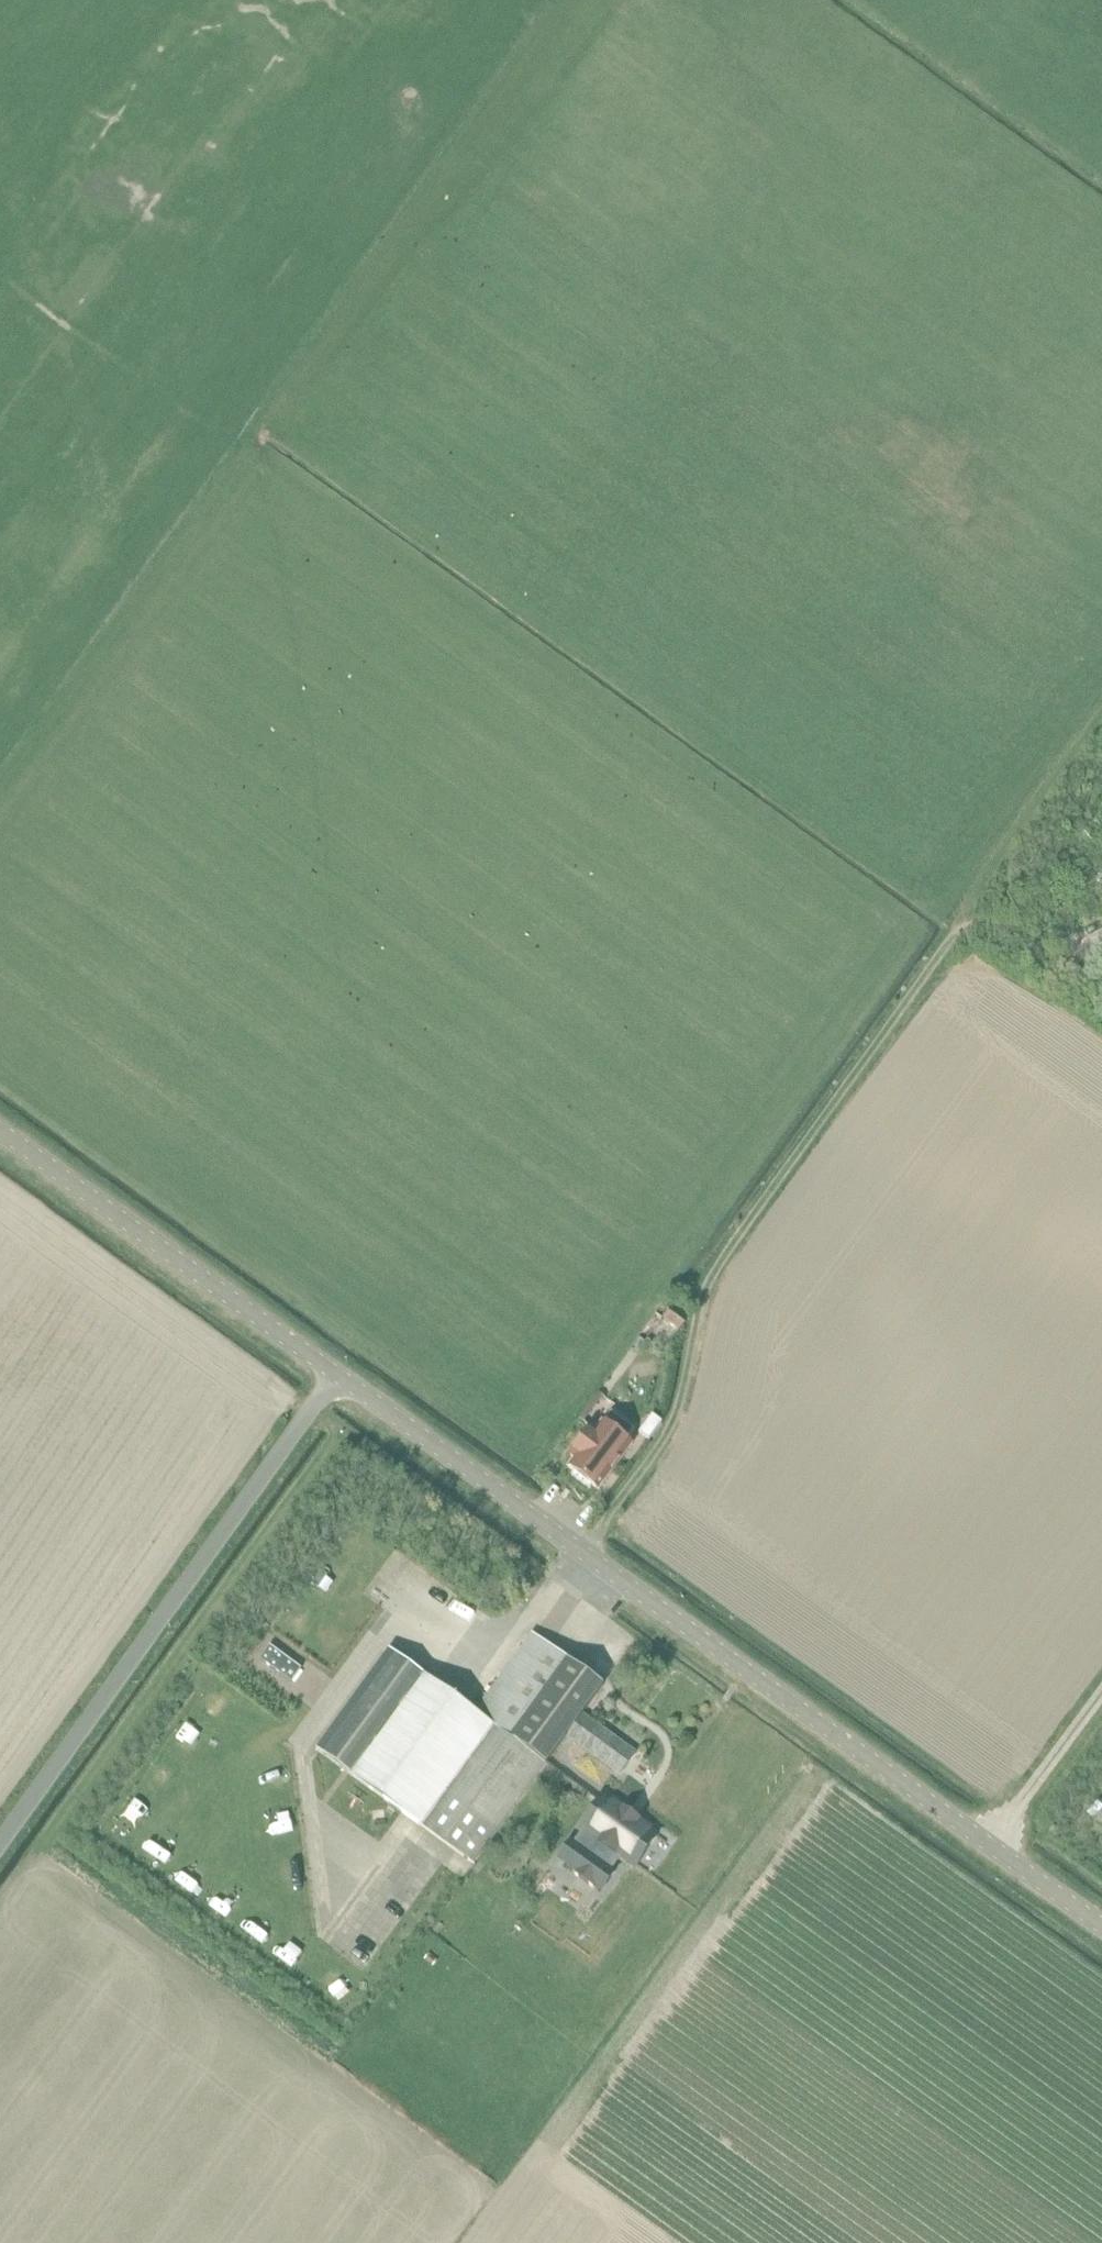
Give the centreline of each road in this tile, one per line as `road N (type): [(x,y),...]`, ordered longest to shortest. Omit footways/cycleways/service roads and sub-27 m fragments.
road 1 (unclassified): [(1101,1928),(337,1375)]
road 2 (unclassified): [(0,1843),(337,1375)]
road 3 (unclassified): [(337,1375),(0,1130)]

